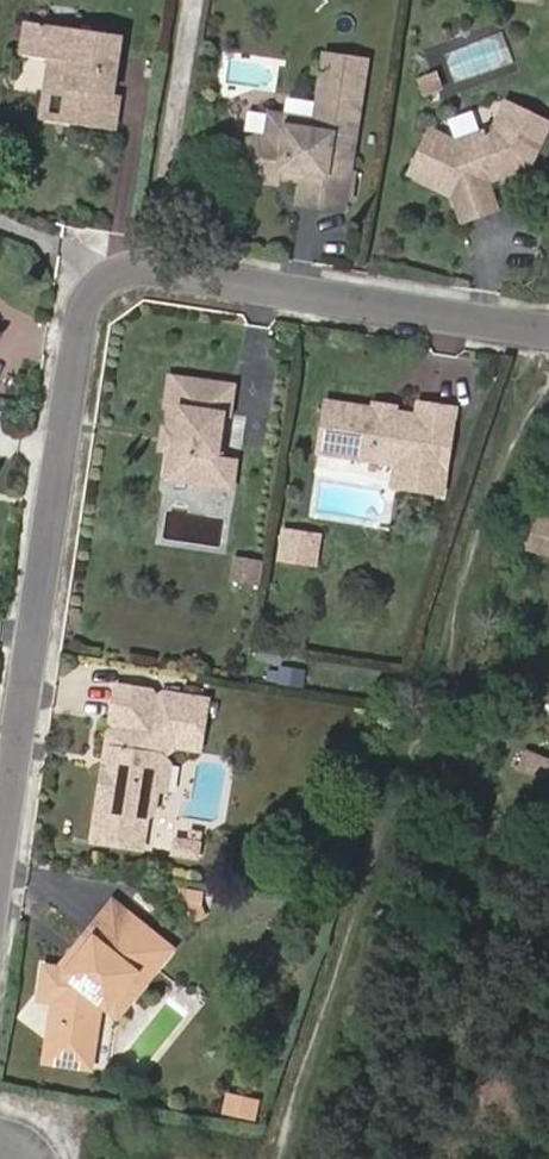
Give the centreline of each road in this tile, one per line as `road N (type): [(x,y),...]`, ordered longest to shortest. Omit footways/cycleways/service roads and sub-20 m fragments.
road 1 (residential): [(0,865),(83,315),(110,276),(157,271),(548,333)]

